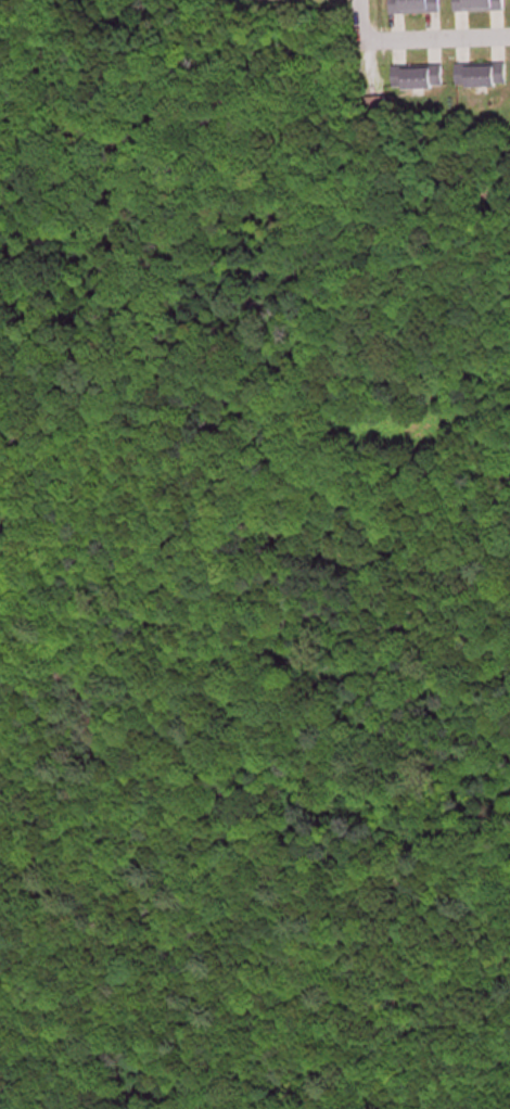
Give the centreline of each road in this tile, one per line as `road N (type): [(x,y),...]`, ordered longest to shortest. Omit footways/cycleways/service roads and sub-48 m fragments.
road 1 (residential): [(362,36),(509,33)]

